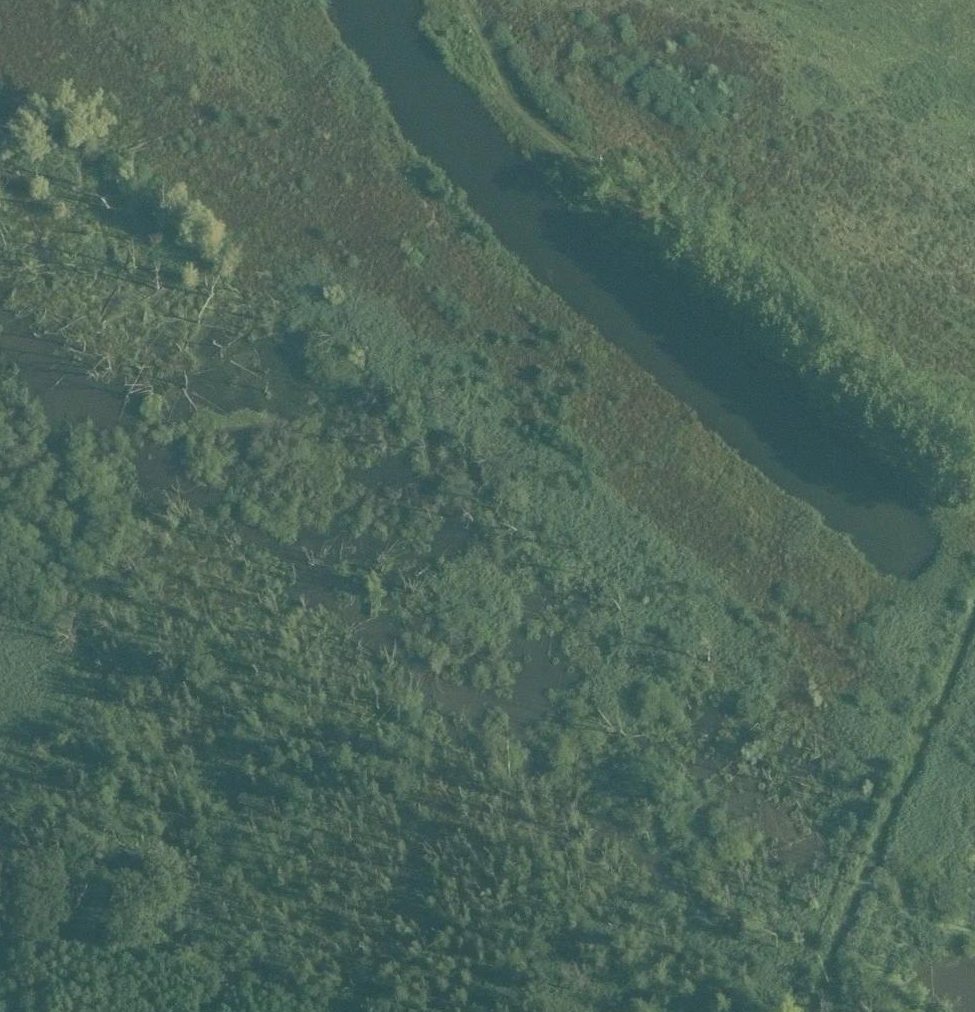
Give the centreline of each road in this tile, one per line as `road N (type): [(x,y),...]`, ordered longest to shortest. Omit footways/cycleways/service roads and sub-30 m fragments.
road 1 (track): [(974,599),(810,1011)]

